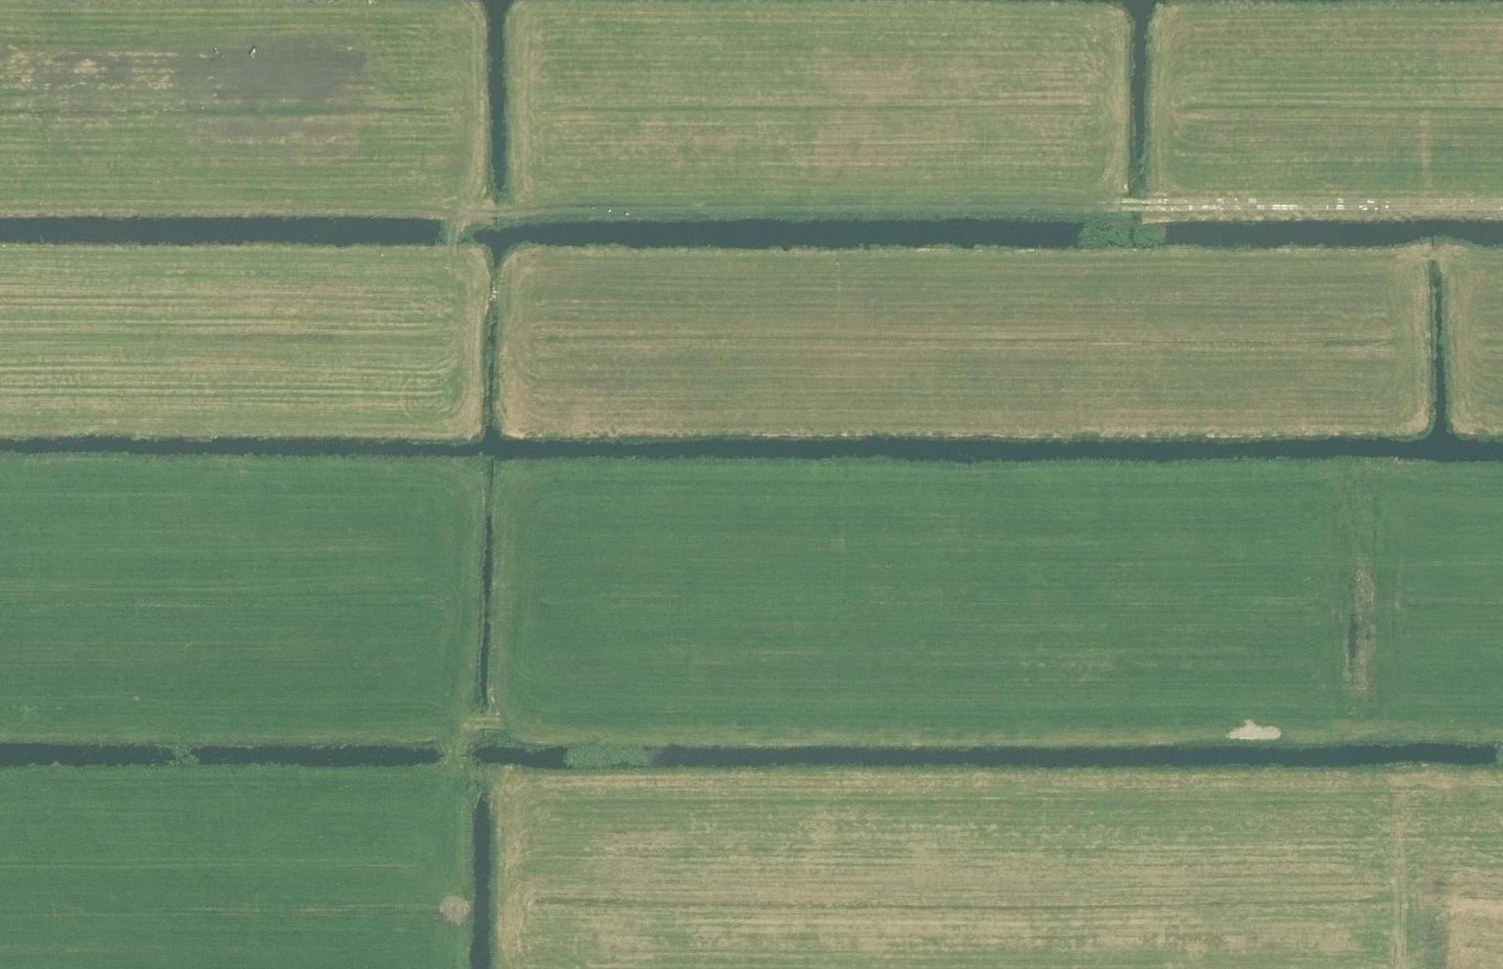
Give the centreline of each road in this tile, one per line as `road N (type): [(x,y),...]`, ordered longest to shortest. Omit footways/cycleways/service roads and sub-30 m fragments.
road 1 (track): [(1502,205),(1124,206)]

